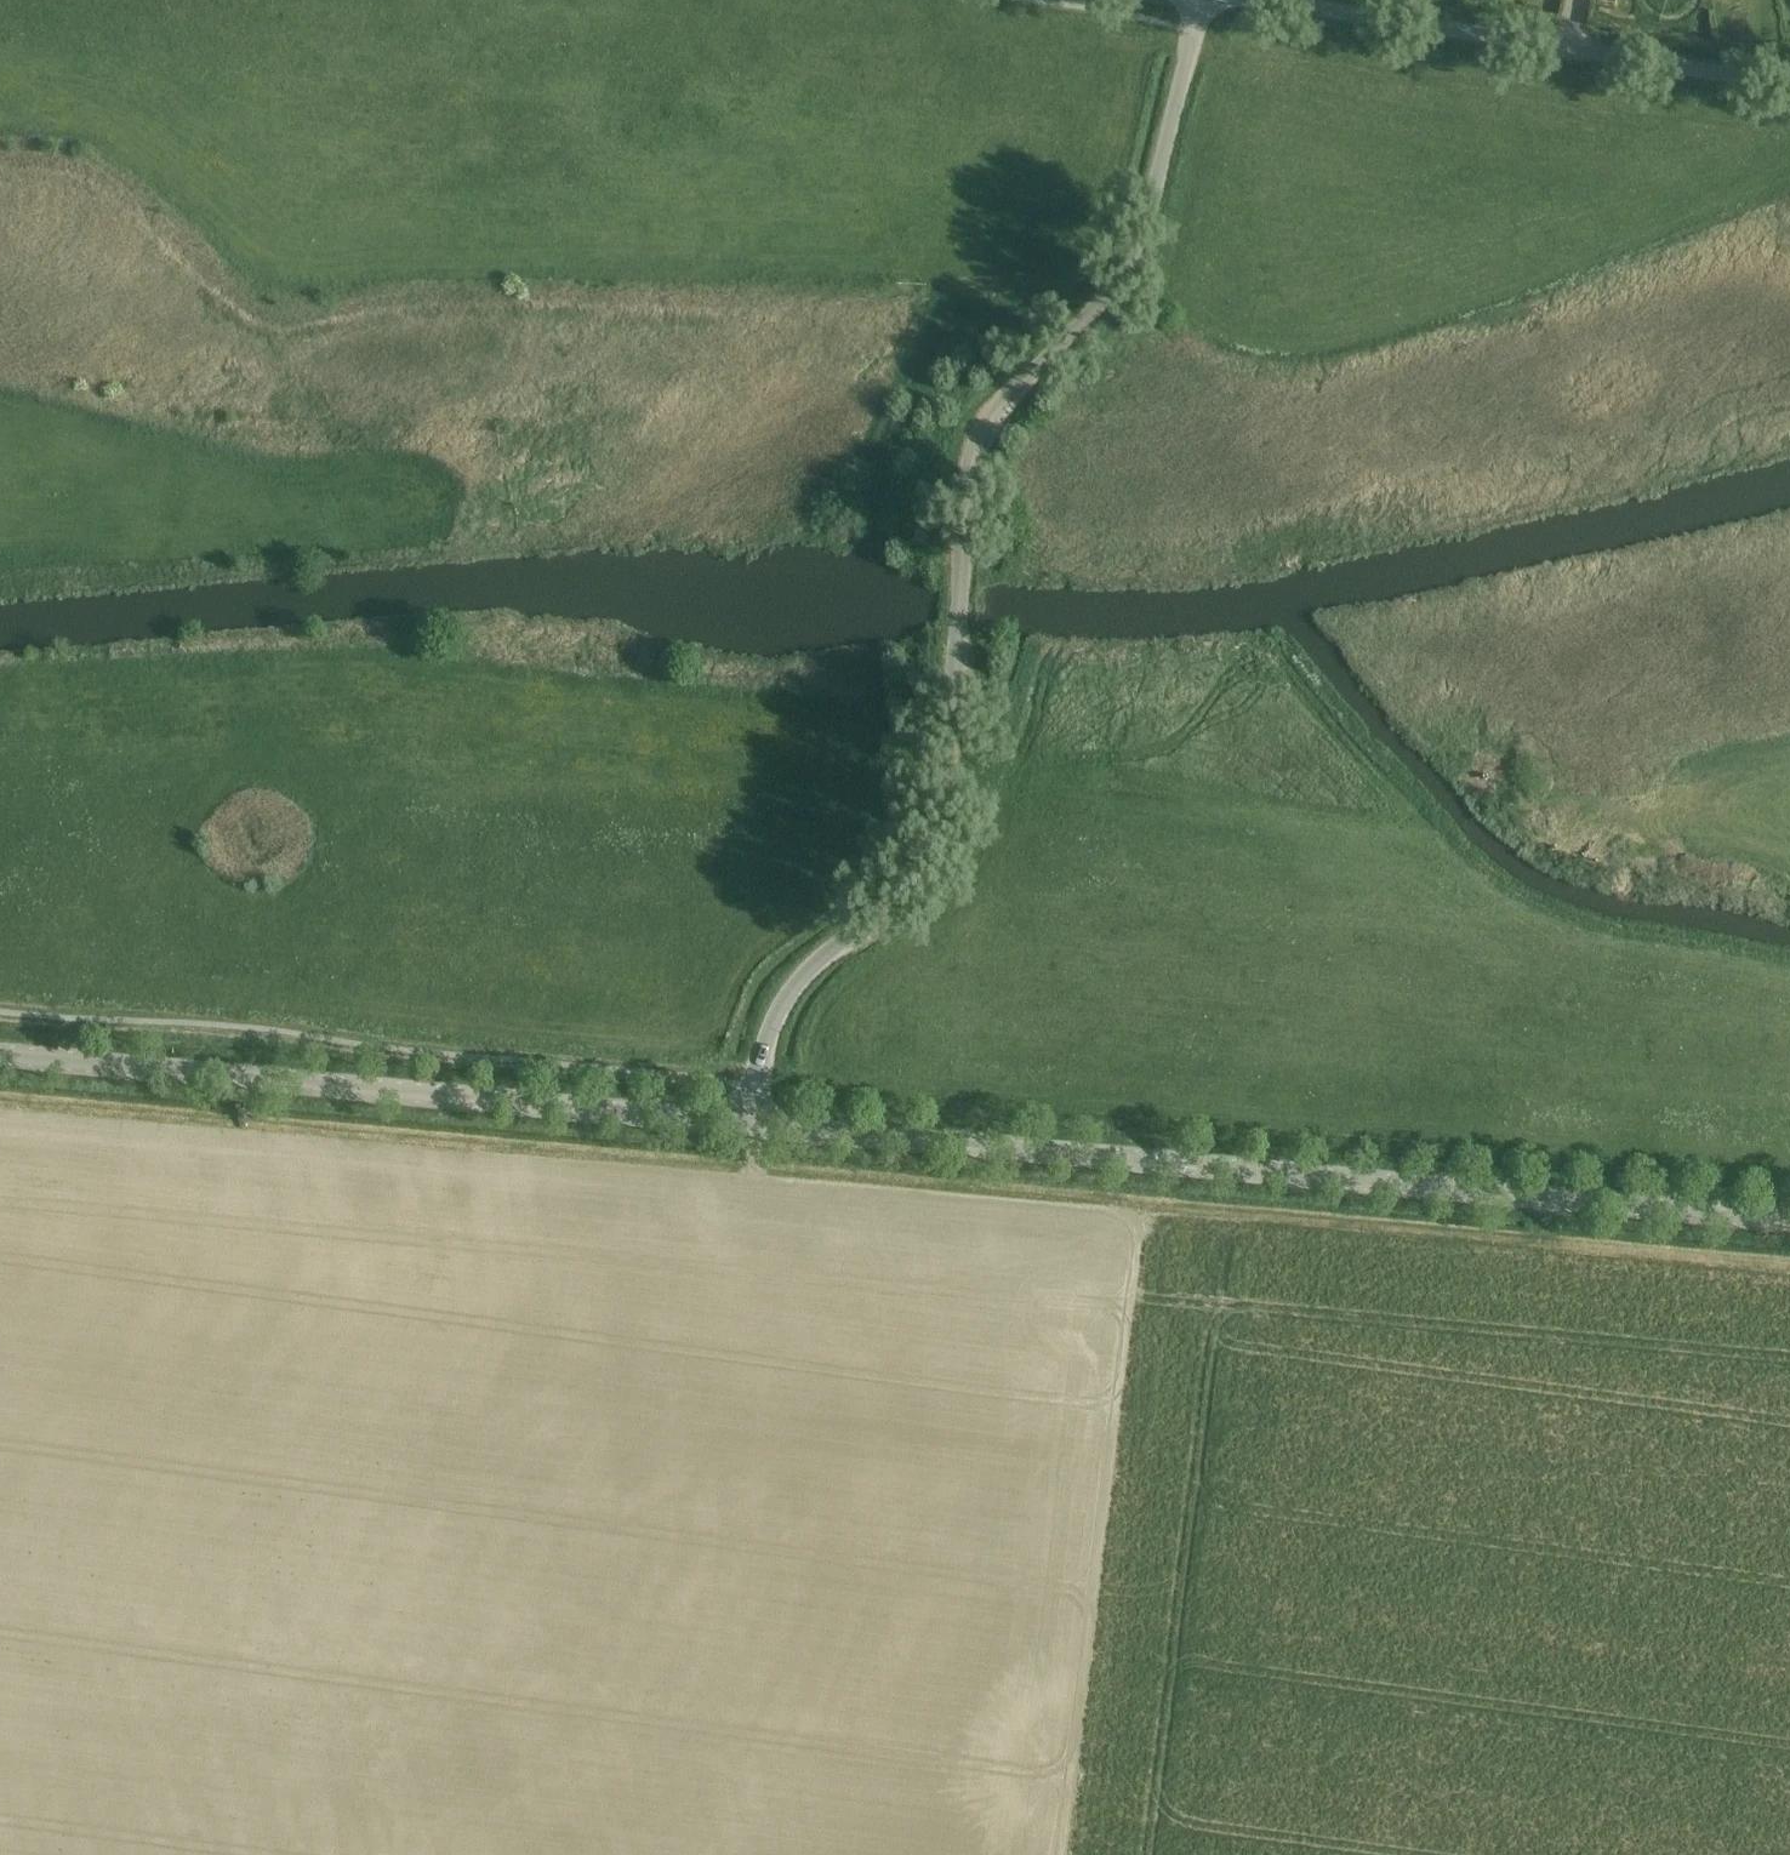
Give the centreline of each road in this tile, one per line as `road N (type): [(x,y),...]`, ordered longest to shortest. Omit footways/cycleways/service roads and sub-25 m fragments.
road 1 (unclassified): [(747,1125),(782,1004),(896,895),(936,818),(972,459),(995,411),(1091,314),(1127,260),(1149,206),(1197,0)]
road 2 (unclassified): [(1789,1221),(747,1125)]
road 3 (unclassified): [(0,1054),(576,1110)]
road 4 (unclassified): [(1789,82),(1244,0)]
road 5 (unclassified): [(747,1125),(576,1110)]

